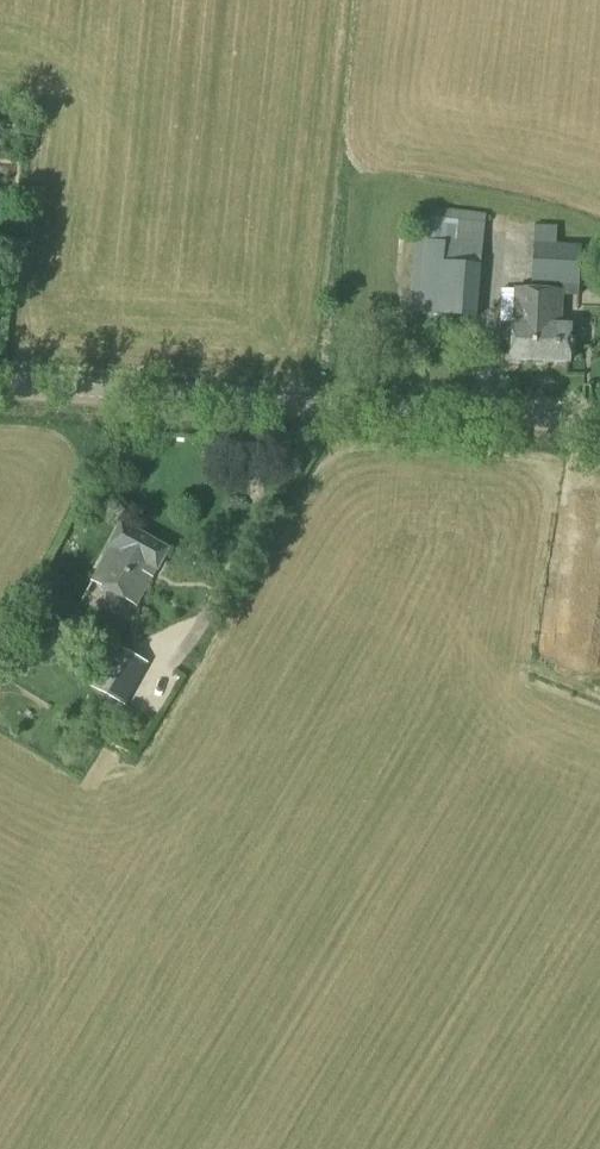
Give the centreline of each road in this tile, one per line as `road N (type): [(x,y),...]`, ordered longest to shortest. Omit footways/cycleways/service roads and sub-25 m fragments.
road 1 (tertiary): [(599,428),(0,400)]

